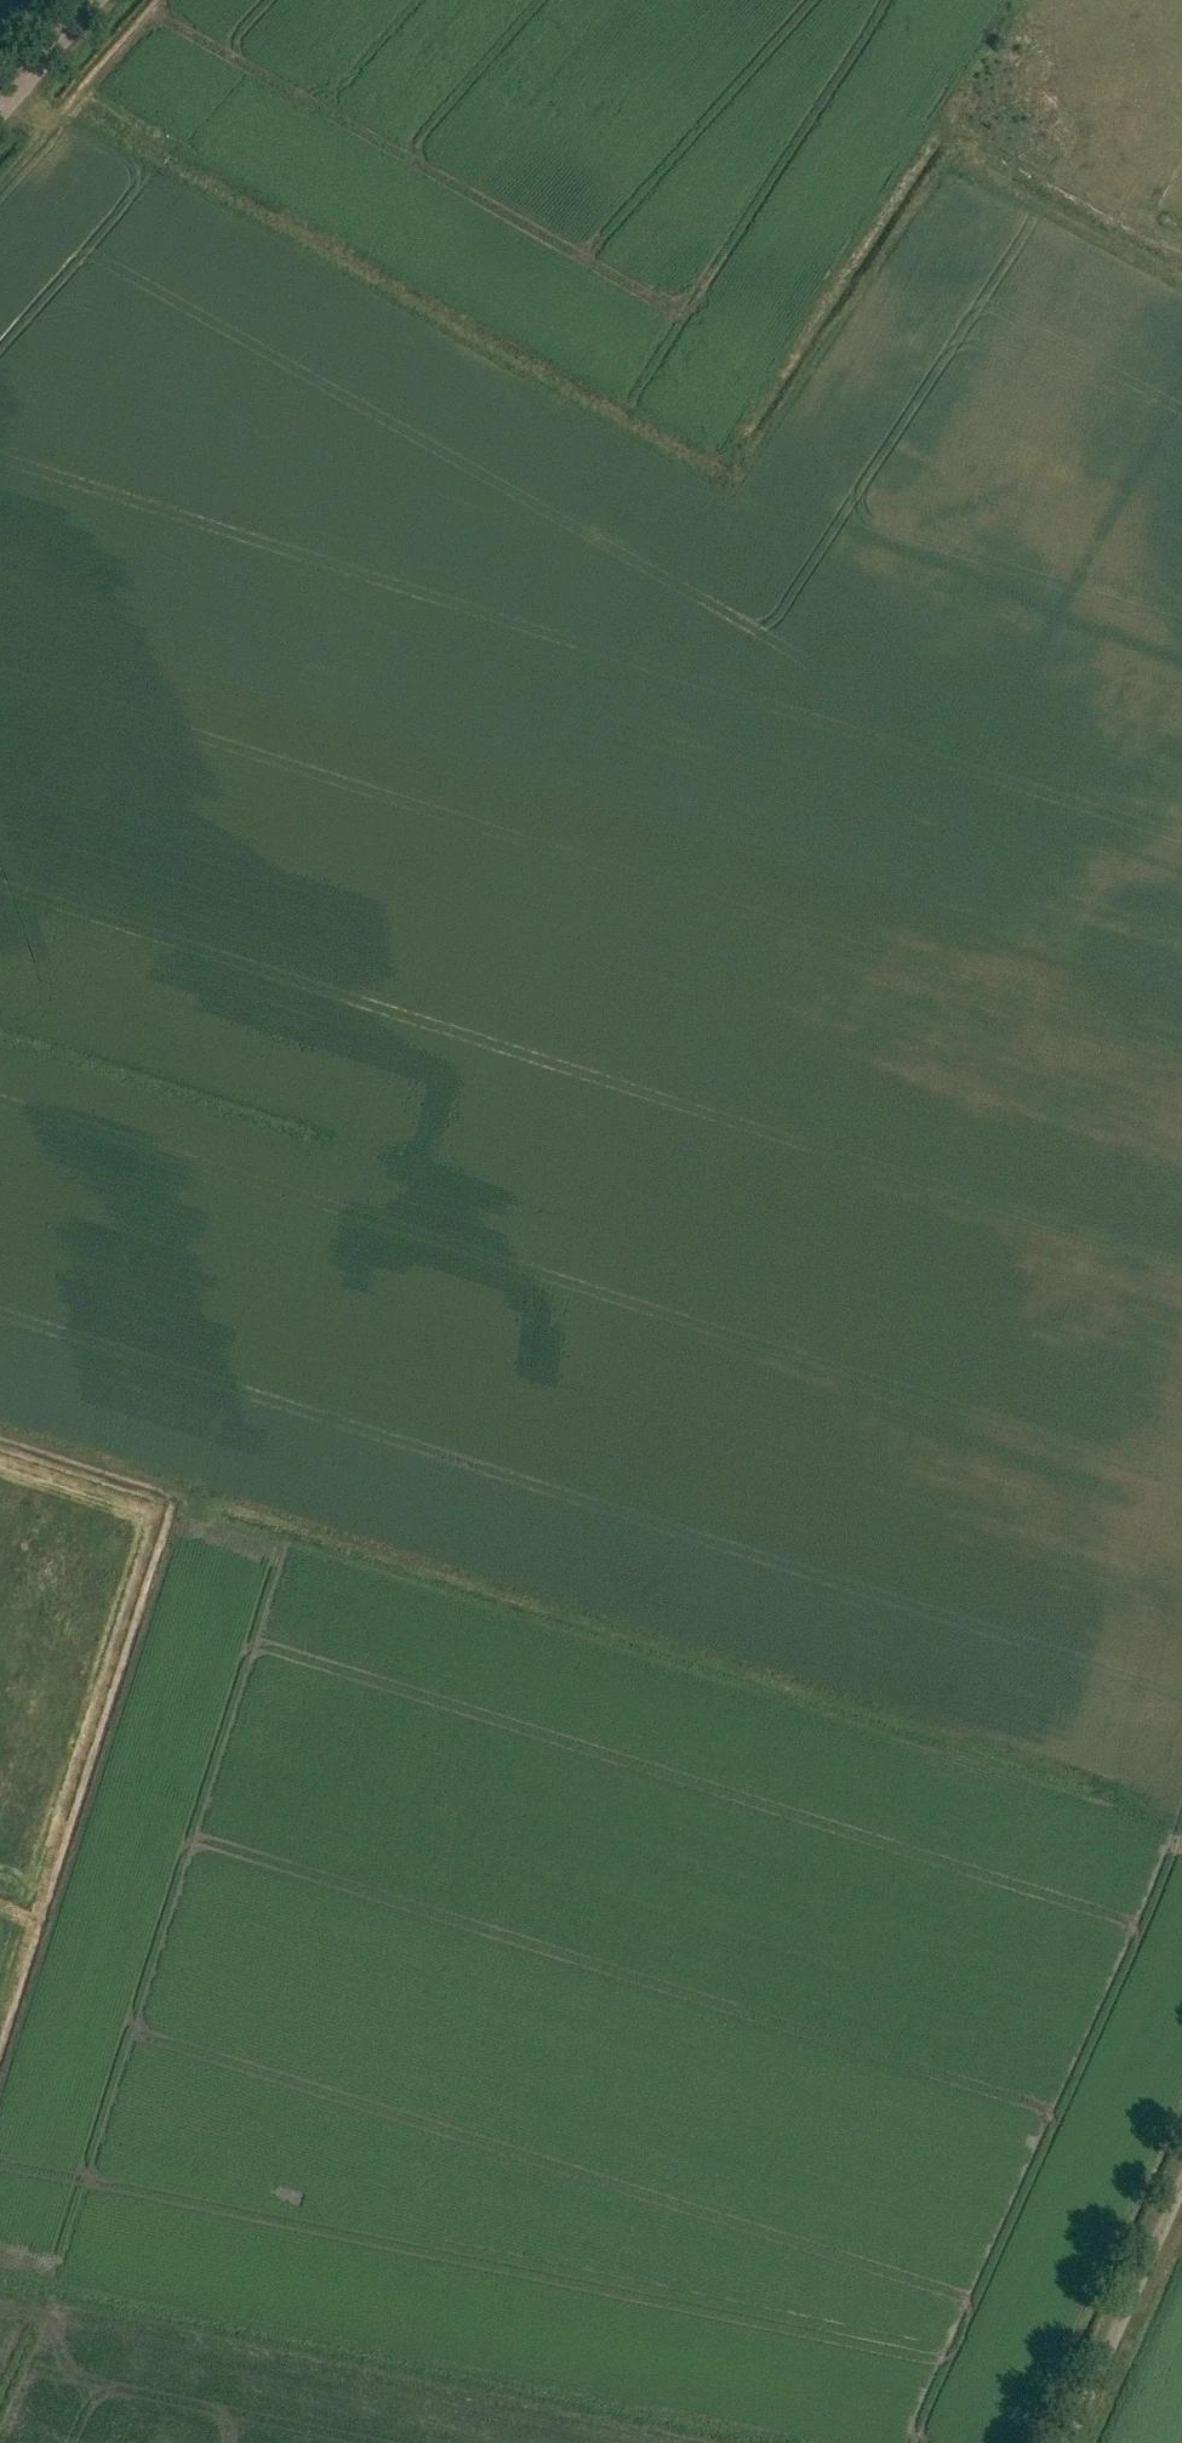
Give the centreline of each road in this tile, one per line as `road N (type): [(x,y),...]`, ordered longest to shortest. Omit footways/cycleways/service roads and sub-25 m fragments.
road 1 (unclassified): [(1065,2442),(1181,2179)]
road 2 (tertiary): [(0,106),(91,0)]

